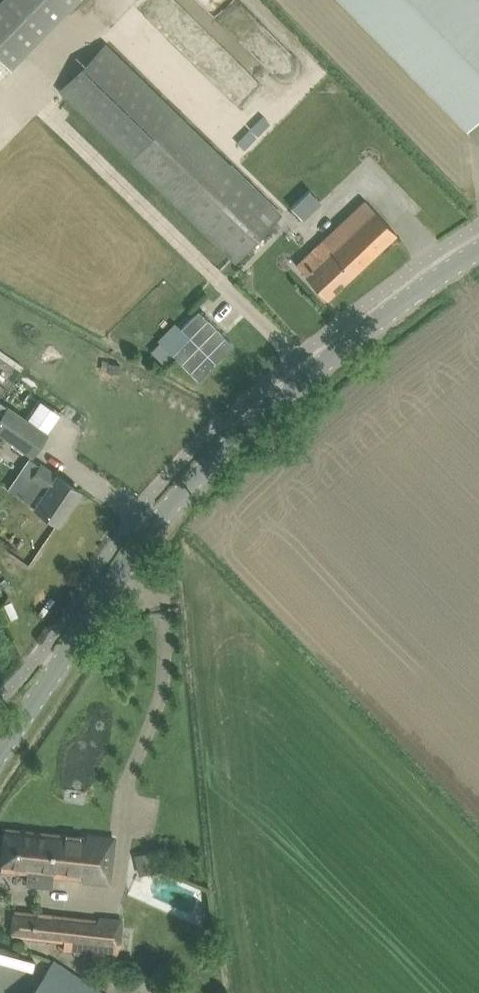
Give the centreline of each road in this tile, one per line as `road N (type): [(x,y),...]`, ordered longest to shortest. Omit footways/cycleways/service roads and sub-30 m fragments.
road 1 (unclassified): [(0,758),(145,535),(195,476),(252,421),(478,247)]

